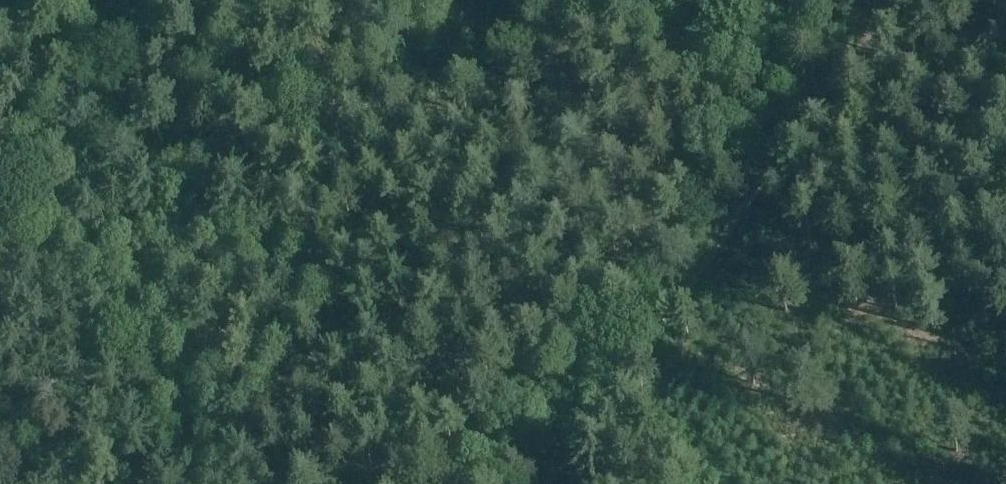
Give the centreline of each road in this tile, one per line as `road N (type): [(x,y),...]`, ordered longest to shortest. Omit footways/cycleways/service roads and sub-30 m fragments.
road 1 (track): [(44,55),(334,109),(415,113),(506,85),(672,0)]
road 2 (track): [(137,483),(117,214),(44,55),(0,22)]
road 3 (track): [(888,8),(930,122),(970,341),(1005,455)]
road 4 (track): [(813,113),(547,483)]
road 5 (track): [(698,0),(813,113)]

